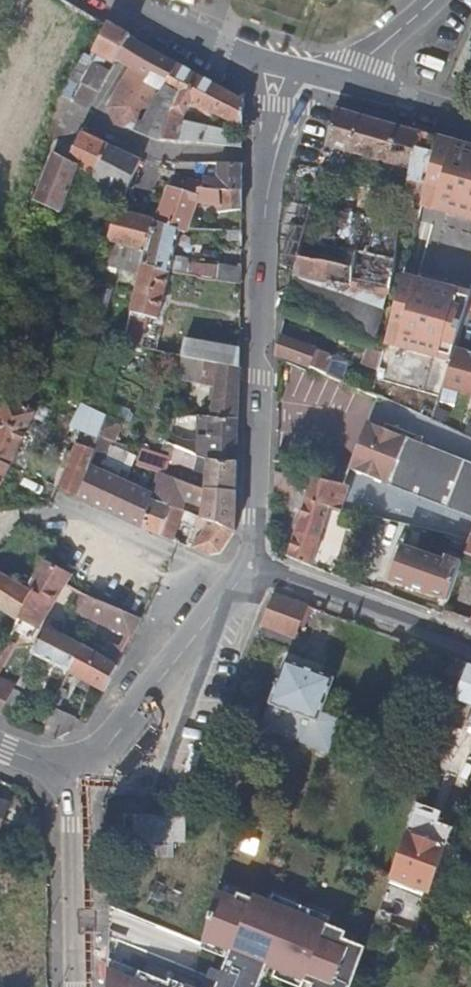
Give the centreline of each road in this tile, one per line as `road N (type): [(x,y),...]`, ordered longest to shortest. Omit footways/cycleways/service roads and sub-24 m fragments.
road 1 (residential): [(250,567),(272,159),(287,72)]
road 2 (residential): [(78,781),(236,583)]
road 3 (residential): [(250,567),(470,646)]
road 4 (residential): [(78,986),(78,781)]
road 5 (residential): [(236,583),(63,508)]
road 6 (residential): [(120,0),(287,72)]
road 7 (residential): [(344,86),(470,122)]
road 8 (residential): [(344,86),(430,0)]

